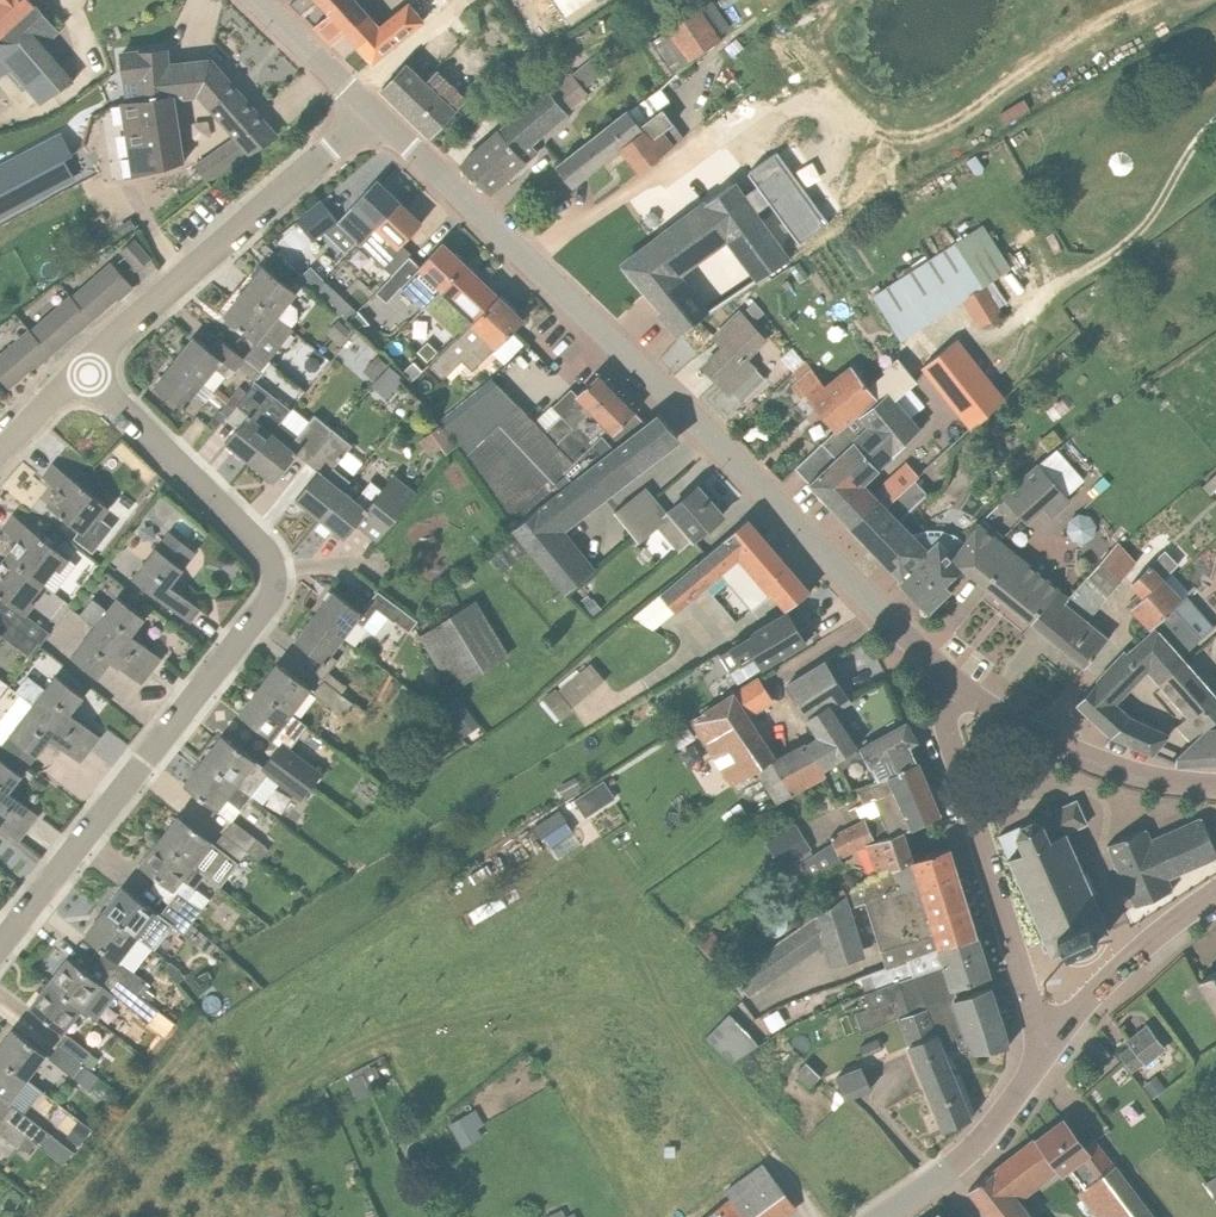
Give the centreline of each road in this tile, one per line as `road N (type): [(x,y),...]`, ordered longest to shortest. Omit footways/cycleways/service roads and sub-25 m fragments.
road 1 (tertiary): [(960,686),(372,110)]
road 2 (residential): [(0,939),(267,598),(263,543),(83,364)]
road 3 (residential): [(83,364),(372,110)]
road 4 (tertiary): [(1047,1051),(944,721),(960,686)]
road 5 (tertiary): [(1215,785),(1118,769),(1051,741),(960,686)]
road 6 (track): [(1041,298),(1134,237),(1215,123)]
road 7 (tertiary): [(878,1216),(971,1148),(1047,1051)]
road 8 (tertiary): [(1047,1051),(1123,965),(1215,891)]
road 9 (tertiary): [(372,110),(257,0)]

